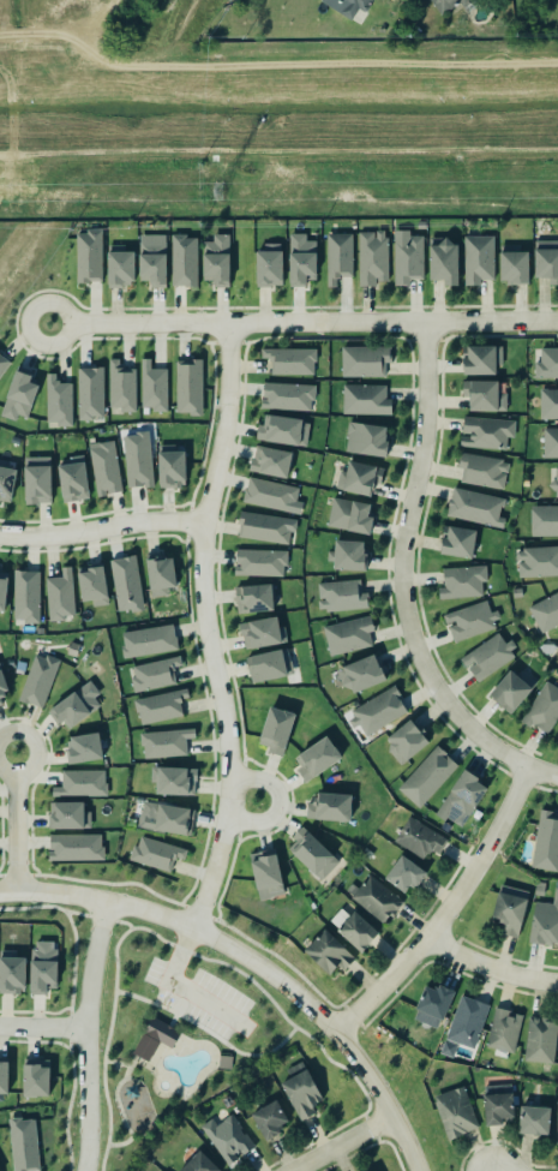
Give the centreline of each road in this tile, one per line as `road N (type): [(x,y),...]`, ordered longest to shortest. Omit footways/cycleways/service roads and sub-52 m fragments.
road 1 (residential): [(191,927),(216,859),(228,778),(202,591),(204,526),(228,404),(228,323)]
road 2 (tertiary): [(0,892),(52,892),(143,909),(268,972),(354,1057),(415,1170)]
road 3 (residential): [(48,323),(557,322)]
road 4 (residential): [(557,777),(528,770),(462,727),(430,687),(406,637),(408,522)]
road 5 (residential): [(528,770),(506,819),(428,942),(334,1033)]
road 6 (residential): [(103,901),(86,1028),(84,1170)]
road 7 (residential): [(0,536),(156,521),(204,526)]
road 8 (residential): [(408,522),(430,446),(430,322)]
road 9 (residential): [(17,753),(18,891)]
road 10 (residential): [(428,942),(473,967),(557,984)]
road 11 (residential): [(224,820),(266,822),(278,802),(260,781),(228,778)]

